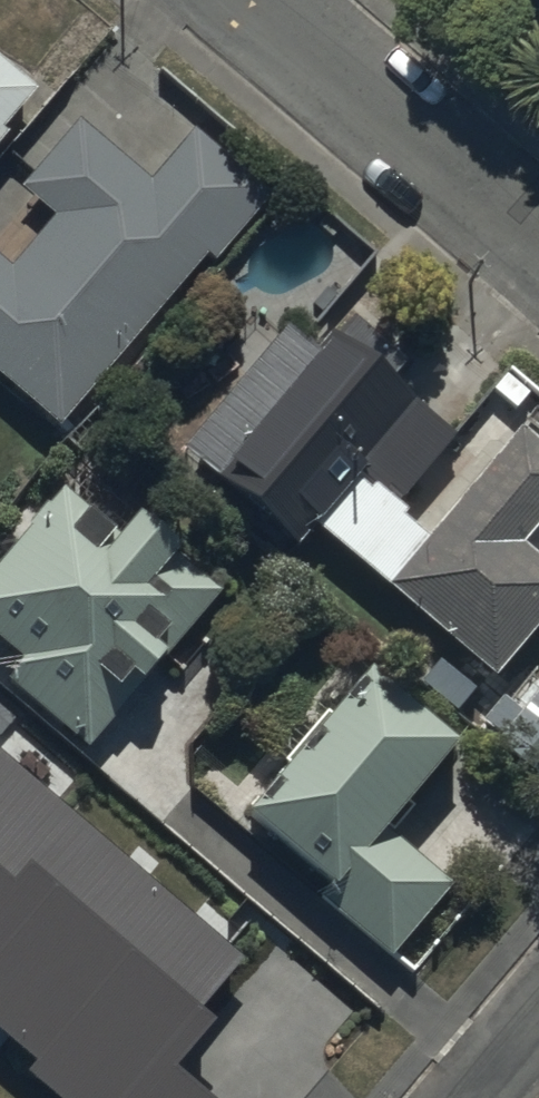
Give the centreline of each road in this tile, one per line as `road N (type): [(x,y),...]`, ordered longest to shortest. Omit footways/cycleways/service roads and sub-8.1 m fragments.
road 1 (residential): [(262,0),(538,245)]

